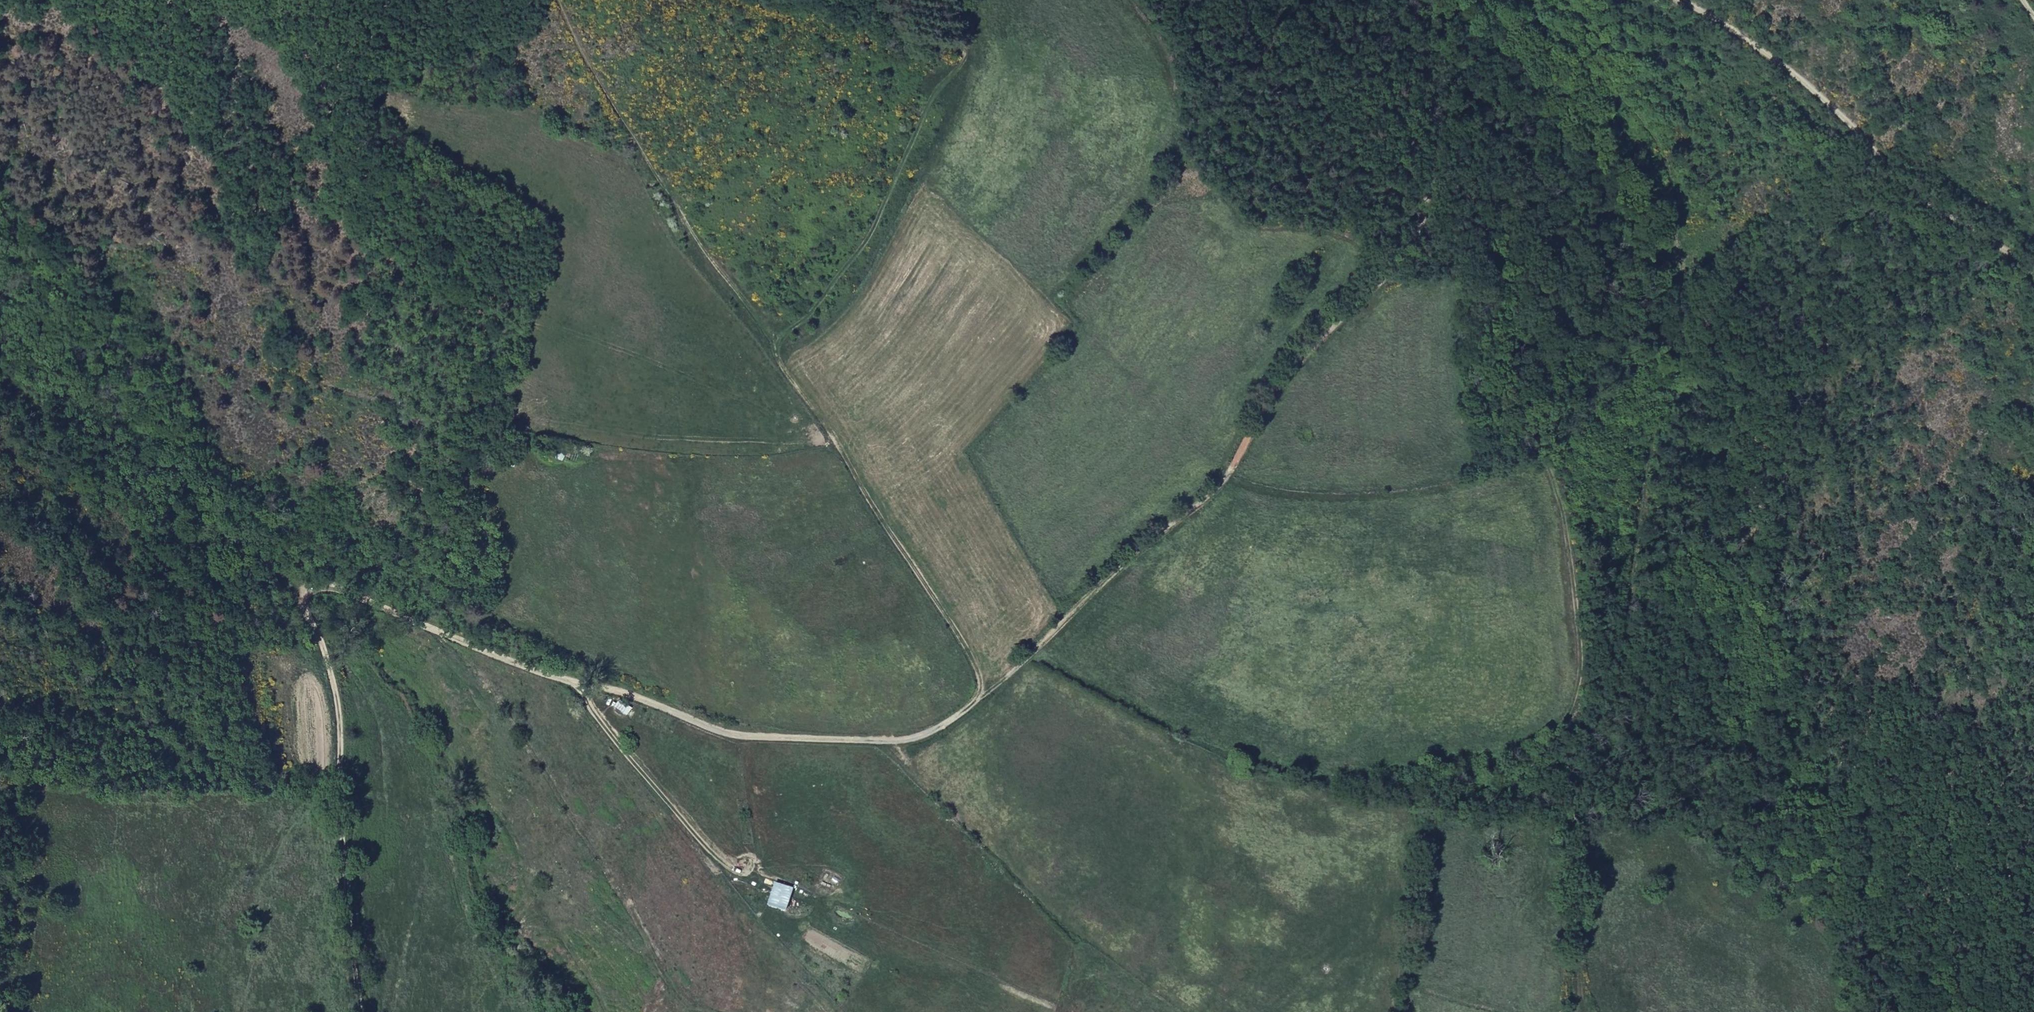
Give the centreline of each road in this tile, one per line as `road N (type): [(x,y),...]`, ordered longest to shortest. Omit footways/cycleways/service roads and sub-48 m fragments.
road 1 (track): [(361,1011),(338,816),(336,700),(303,612),(302,598),(313,590),(370,601),(499,655),(727,731),(911,738),(986,693),(777,351),(869,239),(934,93),(961,64),(964,0)]
road 2 (track): [(1428,89),(1503,269),(1515,351),(1563,516),(1578,678),(1561,727),(1521,790),(1576,872),(1585,1011)]
road 3 (track): [(986,693),(1211,493),(1291,371),(1408,249),(1423,217),(1430,167),(1418,0)]
road 4 (track): [(1684,0),(1799,76),(2033,271)]
road 5 (track): [(564,676),(717,858),(747,877)]

